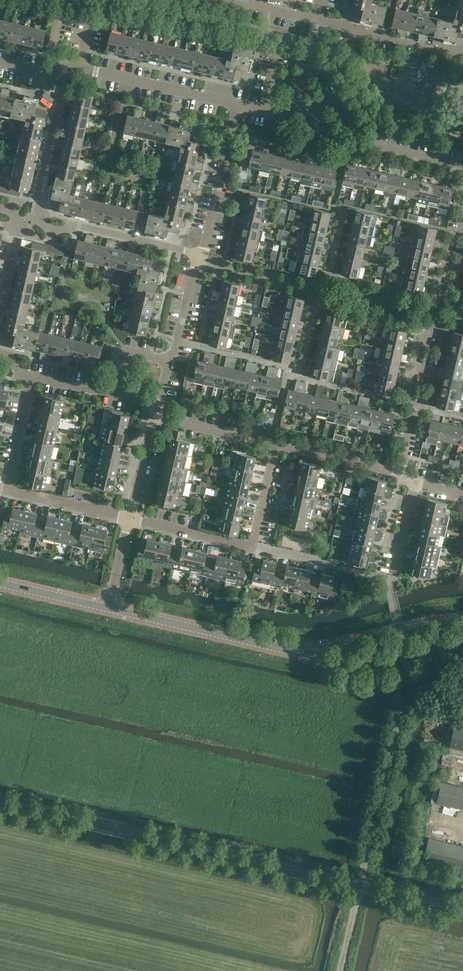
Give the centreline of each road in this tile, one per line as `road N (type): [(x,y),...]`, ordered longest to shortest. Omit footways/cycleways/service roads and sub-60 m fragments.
road 1 (unclassified): [(462,910),(0,801)]
road 2 (residential): [(401,471),(462,226)]
road 3 (residential): [(132,518),(8,491),(32,376)]
road 4 (residential): [(415,484),(389,579),(253,546)]
road 5 (unclassified): [(462,615),(309,645),(263,645)]
road 6 (residential): [(462,166),(348,147),(299,103)]
road 7 (residential): [(201,255),(78,227),(48,232),(34,214)]
road 8 (unclassified): [(263,645),(363,663),(438,646)]
road 9 (residential): [(239,106),(66,64)]
road 10 (unclassified): [(263,645),(111,610)]
road 11 (residential): [(201,255),(239,106)]
road 12 (residential): [(34,214),(66,64)]
road 13 (residential): [(462,56),(319,21)]
road 14 (residential): [(401,471),(276,444)]
road 15 (residential): [(276,444),(154,413)]
road 16 (residential): [(253,546),(132,518)]

